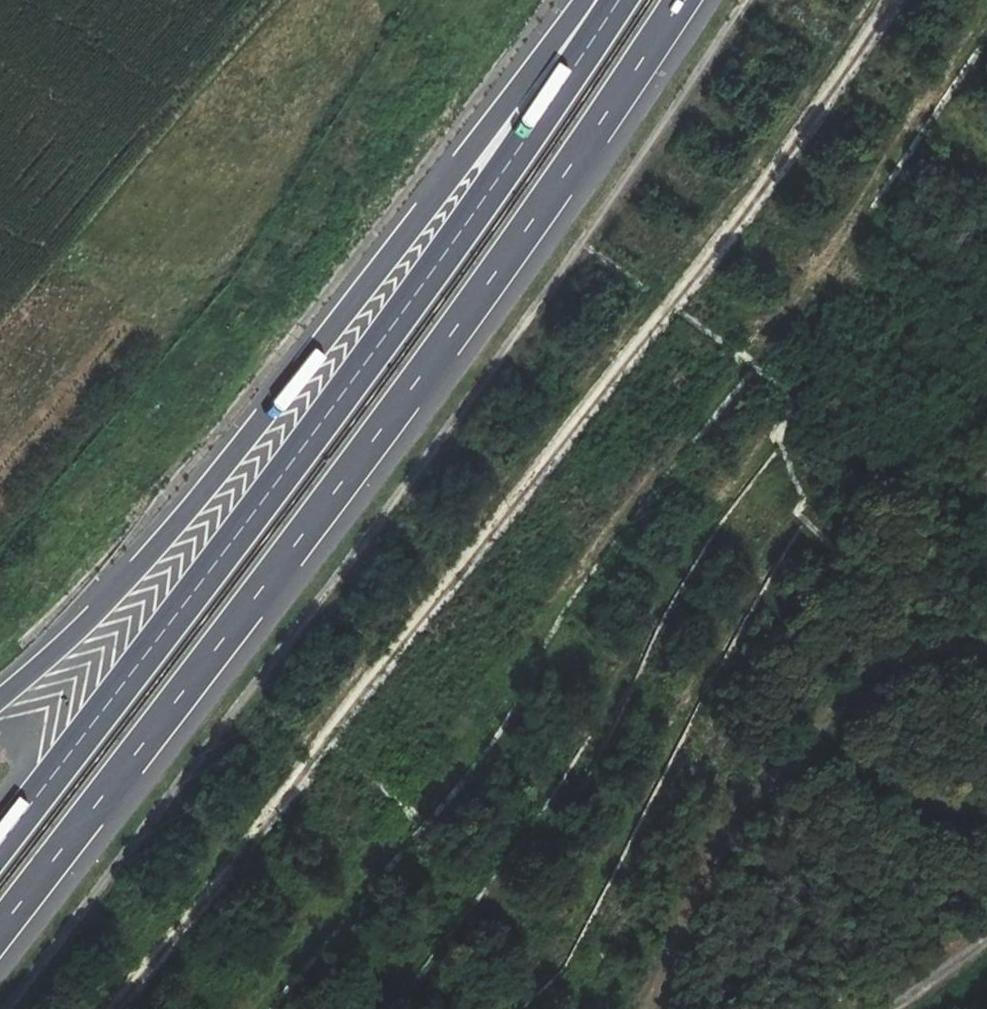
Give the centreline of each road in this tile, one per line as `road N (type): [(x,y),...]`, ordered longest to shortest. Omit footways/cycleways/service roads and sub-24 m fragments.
road 1 (motorway): [(0,932),(455,332),(681,0)]
road 2 (motorway): [(617,3),(406,306),(0,843)]
road 3 (motorway): [(617,3),(565,31),(158,544),(0,698)]
road 4 (track): [(650,1008),(709,869),(752,802),(873,672),(905,649),(950,640),(986,645)]
road 5 (track): [(986,821),(810,745)]

